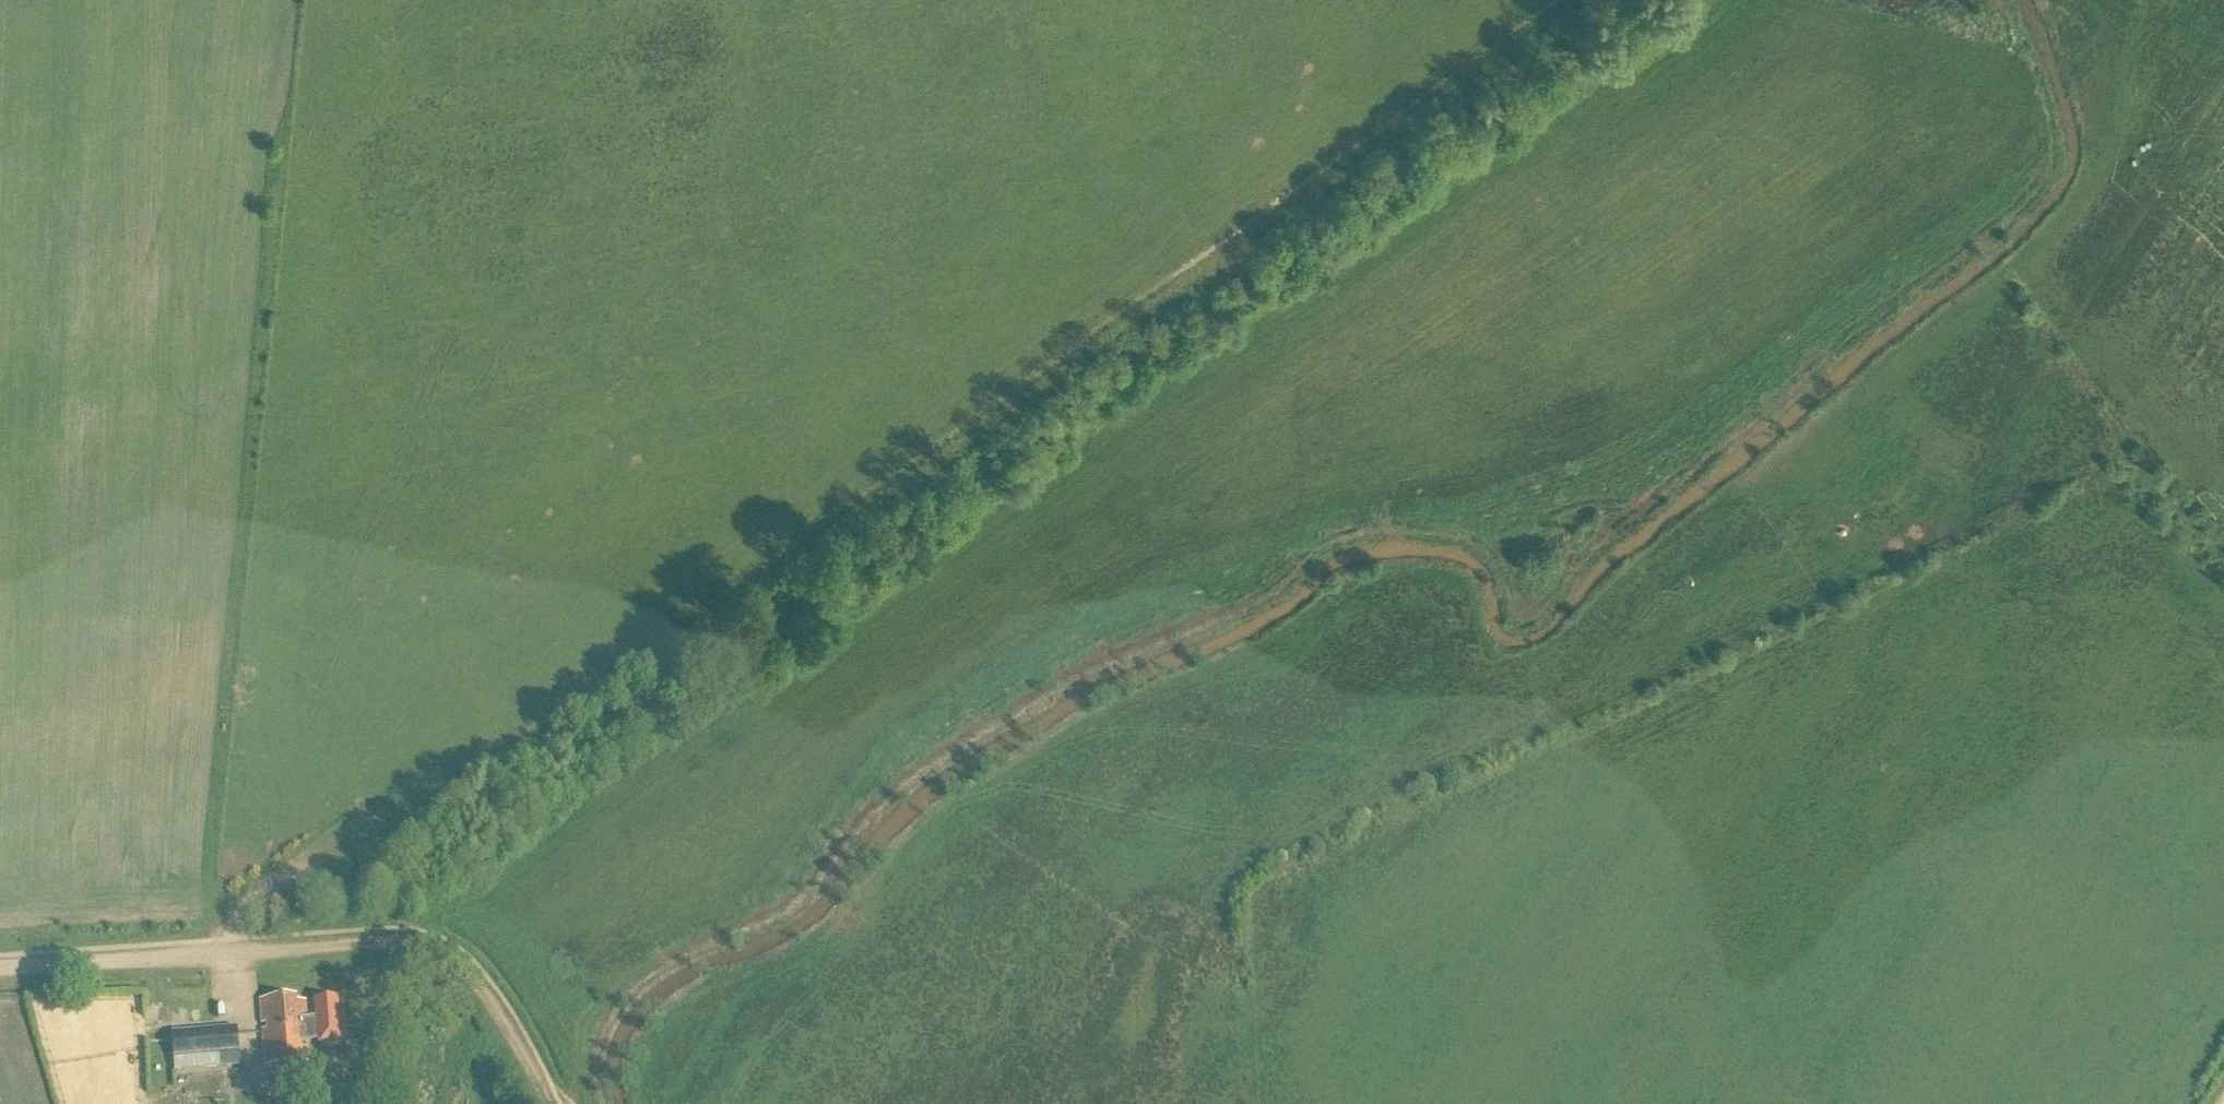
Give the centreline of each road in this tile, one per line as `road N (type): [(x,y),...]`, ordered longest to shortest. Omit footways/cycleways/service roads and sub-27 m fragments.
road 1 (track): [(550,1103),(484,990),(441,951),(406,945),(0,972)]

